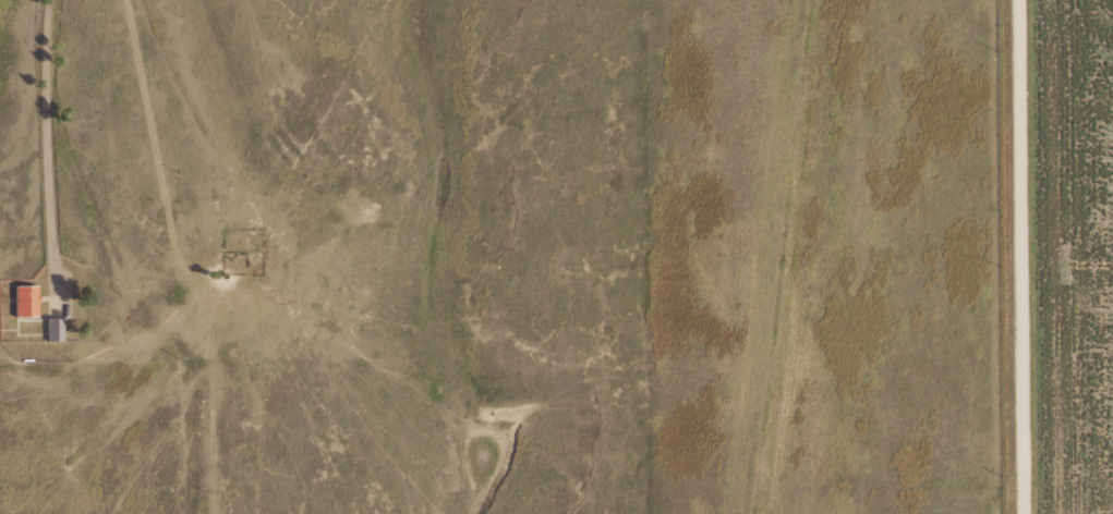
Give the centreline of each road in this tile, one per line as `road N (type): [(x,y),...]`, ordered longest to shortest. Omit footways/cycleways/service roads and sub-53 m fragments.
road 1 (residential): [(1029,513),(1023,0)]
road 2 (residential): [(63,0),(52,240)]

